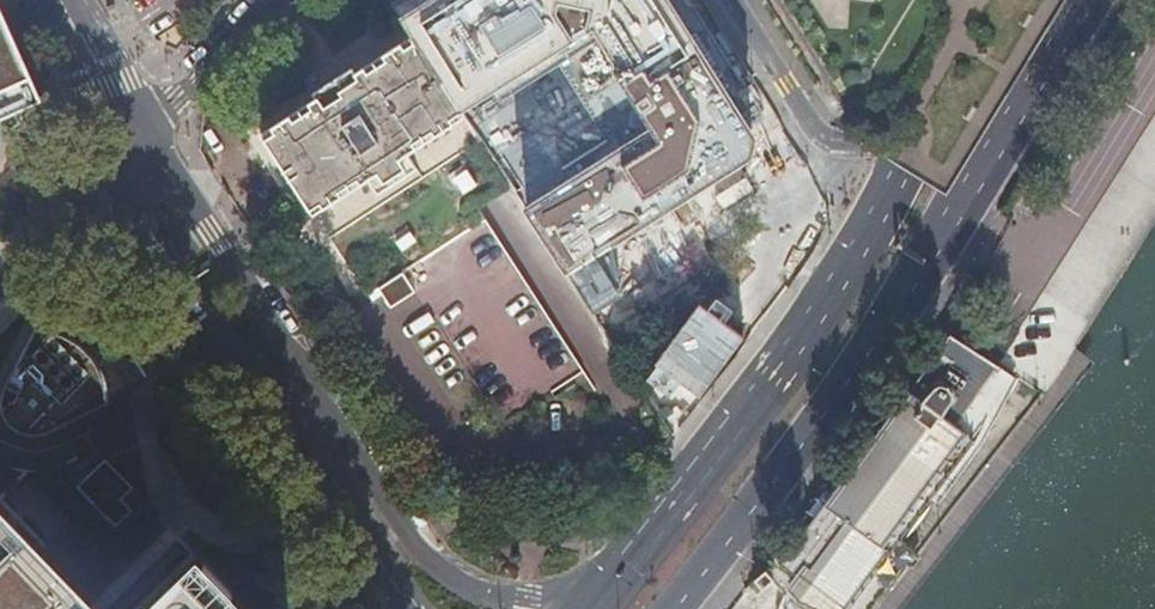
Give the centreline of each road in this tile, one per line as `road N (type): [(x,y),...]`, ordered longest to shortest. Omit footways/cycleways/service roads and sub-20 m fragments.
road 1 (primary): [(672,608),(818,418),(1083,0)]
road 2 (residential): [(596,595),(496,598),(423,557),(141,127)]
road 3 (primary): [(899,179),(768,380),(596,595)]
road 4 (residential): [(102,164),(170,308),(253,383),(315,466)]
road 5 (residential): [(725,0),(810,142),(879,150),(899,179)]
road 6 (primary): [(1013,0),(899,179)]
road 7 (residential): [(269,0),(141,127)]
road 8 (residential): [(315,466),(415,608)]
road 9 (residential): [(315,466),(327,555),(363,608)]
road 10 (residential): [(65,16),(102,164)]
road 11 (residential): [(0,269),(102,164)]
road 12 (residential): [(141,127),(65,16)]

